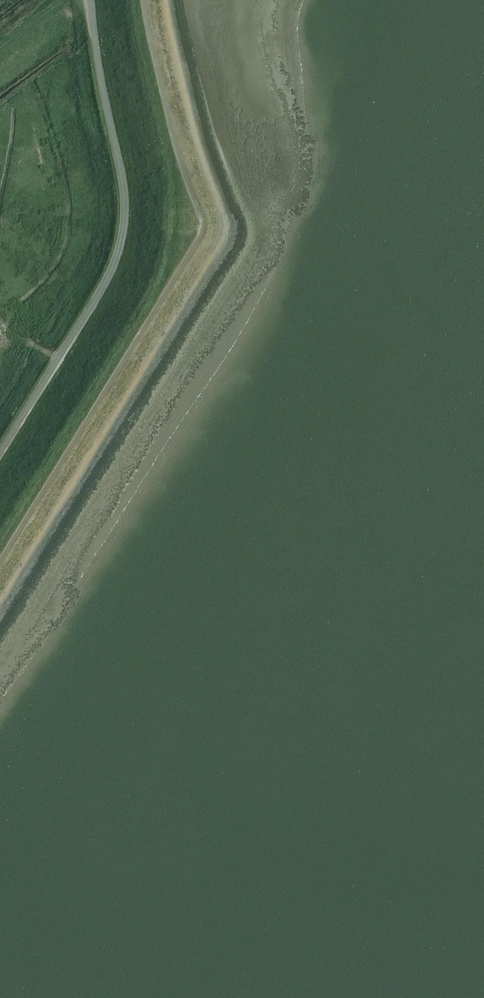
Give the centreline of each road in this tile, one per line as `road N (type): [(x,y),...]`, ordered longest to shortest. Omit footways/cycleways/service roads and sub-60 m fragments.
road 1 (unclassified): [(0,454),(124,236),(128,201),(87,0)]

